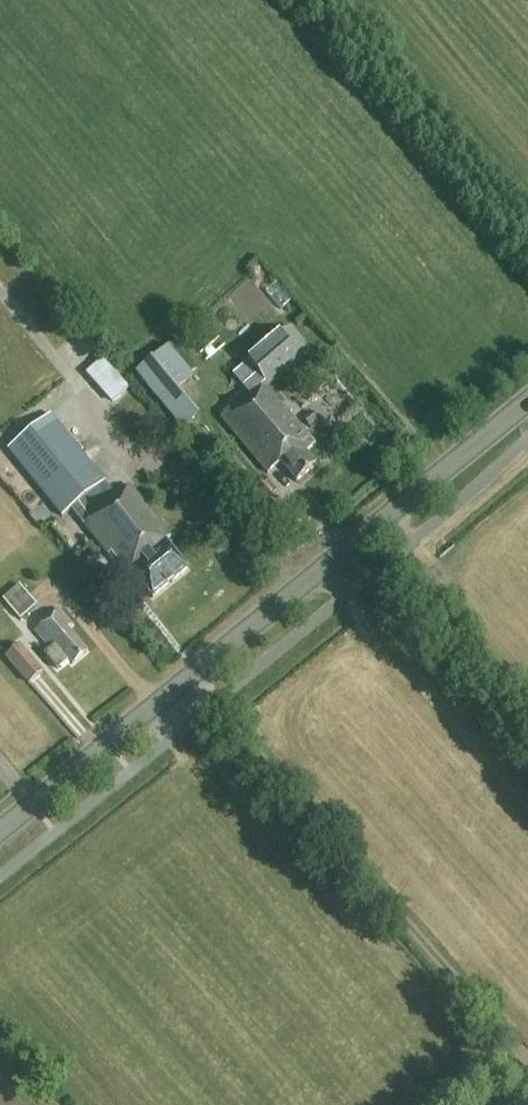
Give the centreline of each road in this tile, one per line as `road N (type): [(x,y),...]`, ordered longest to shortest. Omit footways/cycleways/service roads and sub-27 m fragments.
road 1 (tertiary): [(0,832),(527,403)]

